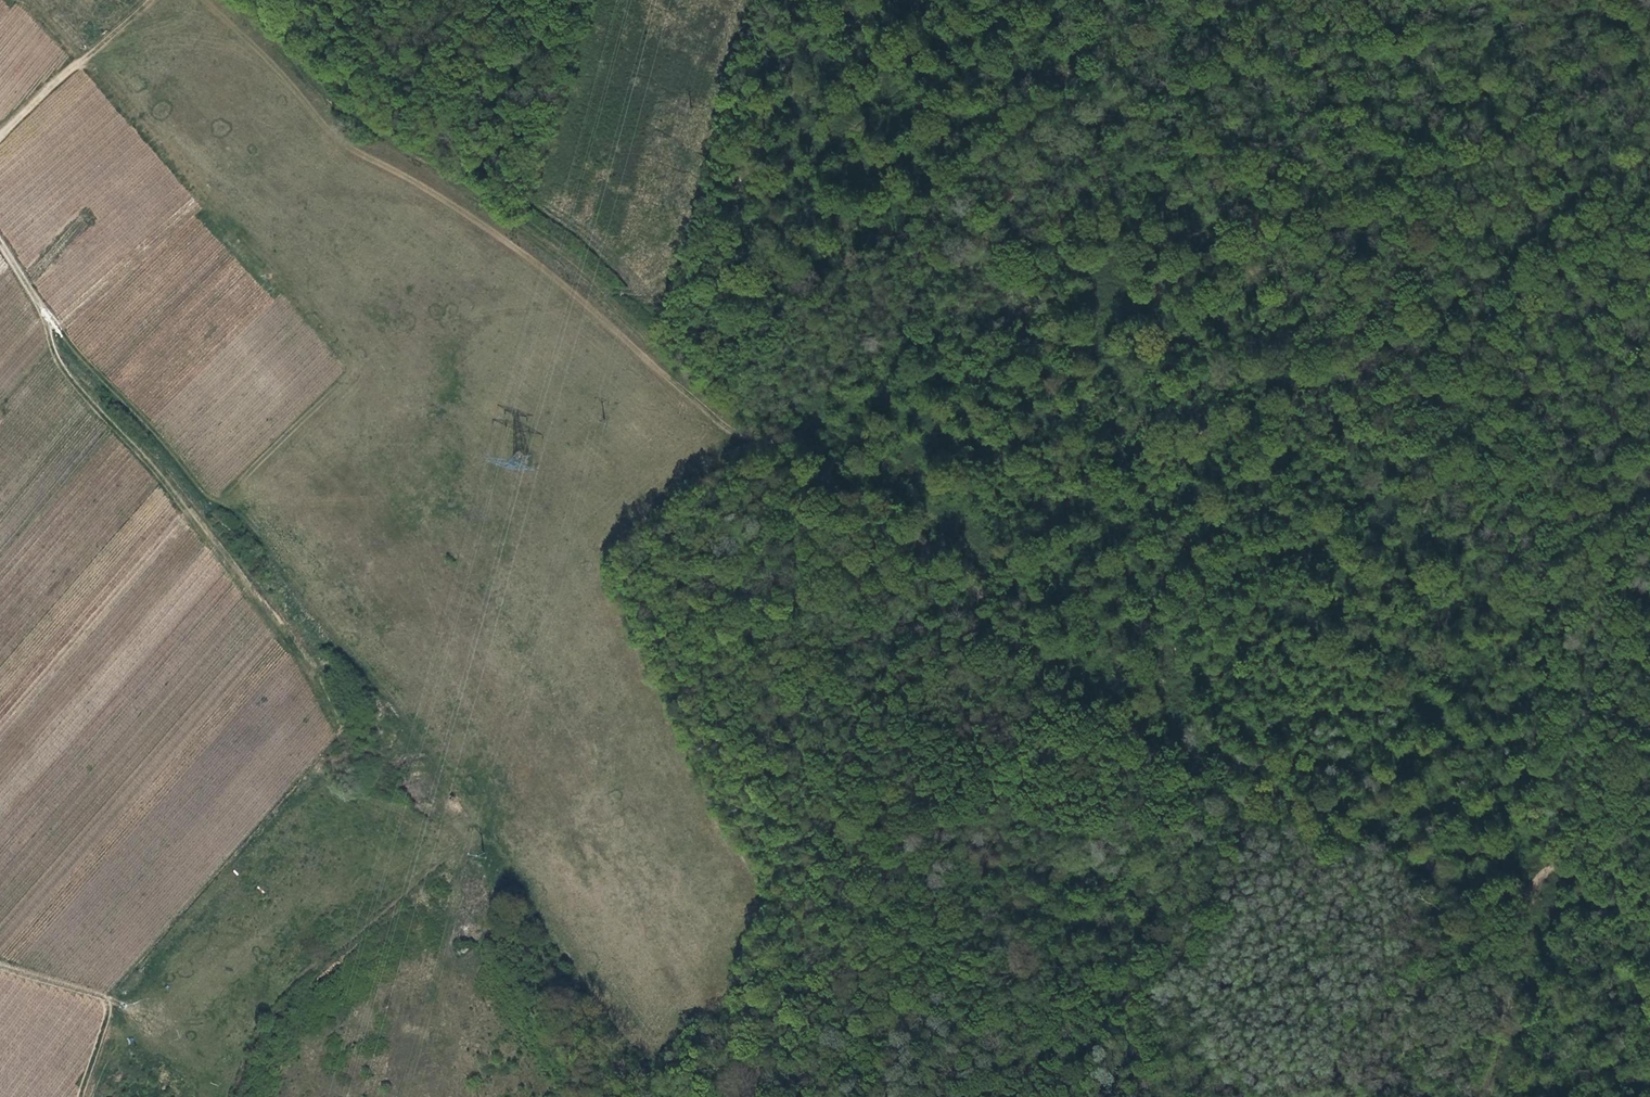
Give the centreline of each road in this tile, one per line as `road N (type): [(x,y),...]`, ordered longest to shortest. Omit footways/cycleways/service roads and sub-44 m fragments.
road 1 (track): [(279,625),(154,459),(83,392),(61,359),(47,311),(0,246)]
road 2 (track): [(201,1096),(191,1060),(162,1023),(30,974)]
road 3 (track): [(0,140),(147,0)]

